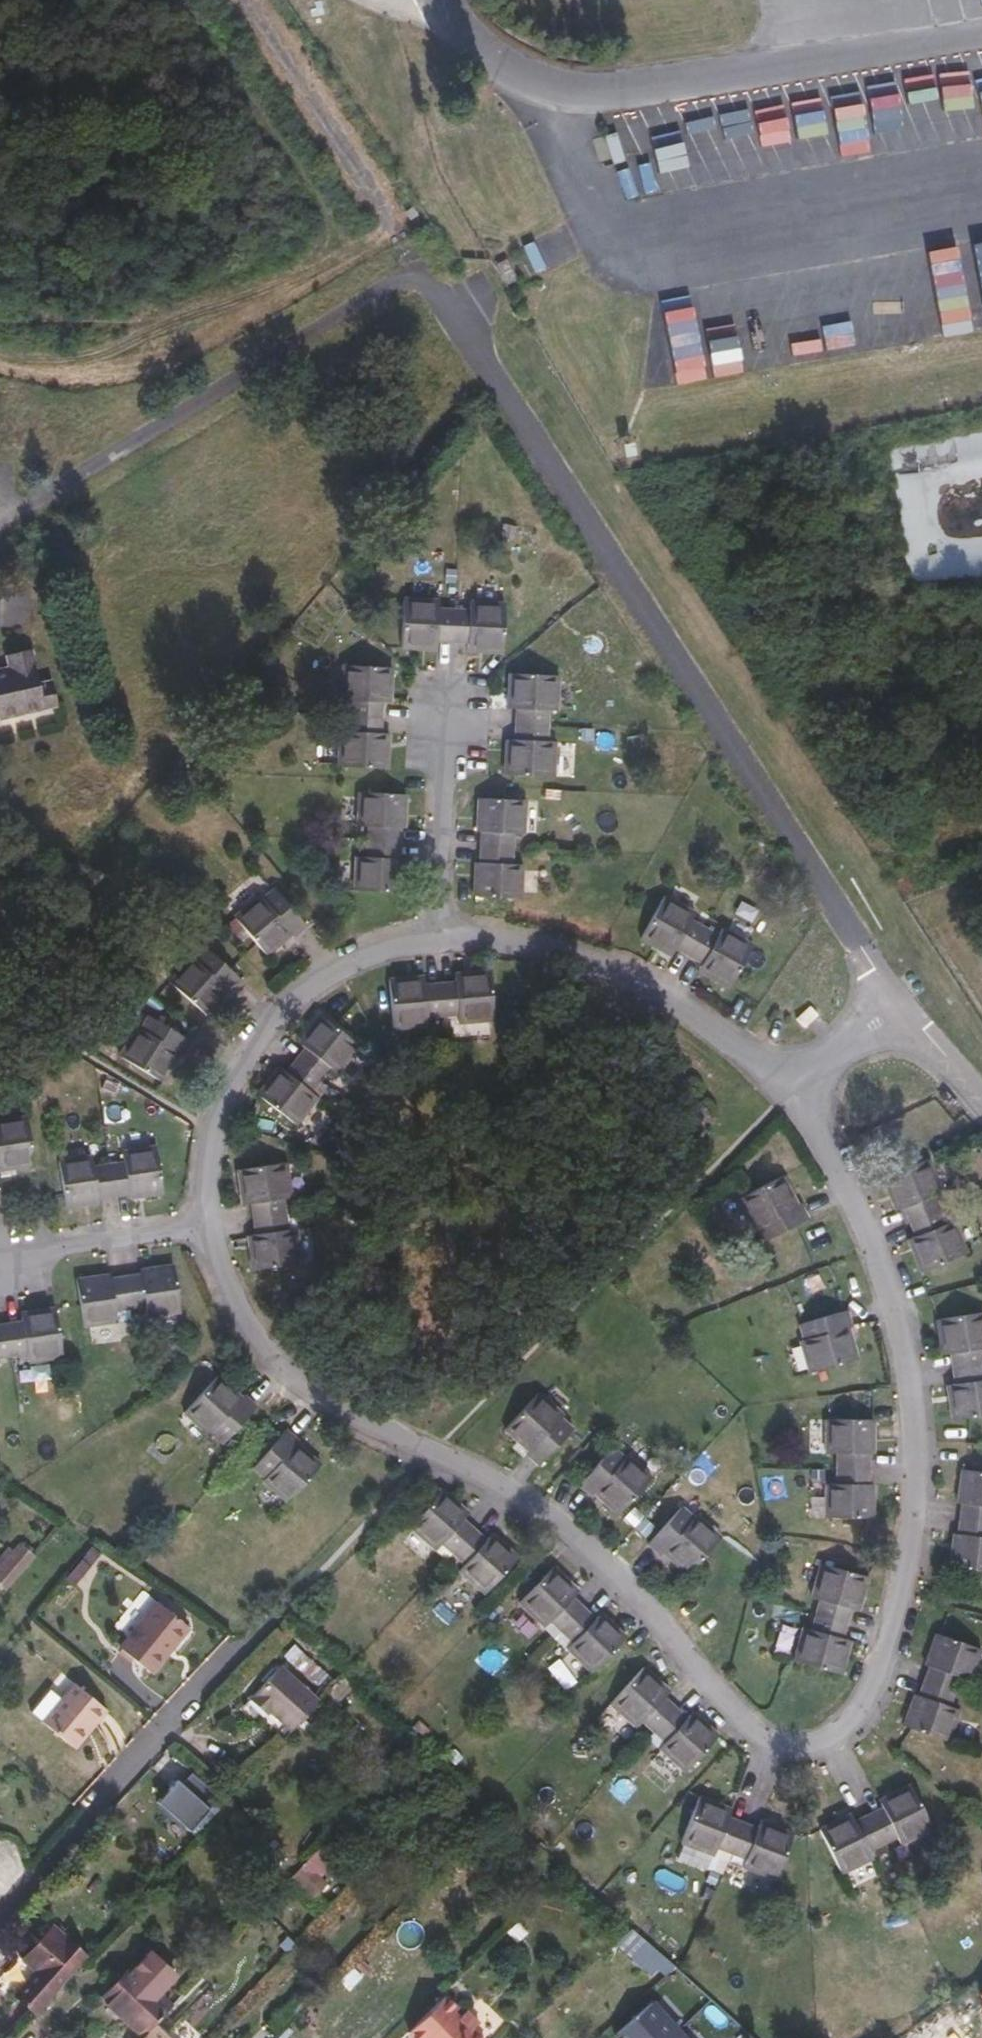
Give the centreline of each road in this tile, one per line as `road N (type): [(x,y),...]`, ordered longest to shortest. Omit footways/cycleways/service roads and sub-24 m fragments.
road 1 (residential): [(205,1225),(270,1359),(319,1398),(564,1527),(654,1612),(749,1730),(790,1743),(817,1740),(864,1698),(898,1600),(913,1508),(914,1417),(878,1255),(787,1082)]
road 2 (unclassified): [(875,969),(448,311)]
road 3 (track): [(0,349),(86,355),(395,230)]
road 4 (residential): [(437,937),(357,957),(296,999),(258,1040),(218,1111),(205,1225)]
road 5 (residential): [(787,1082),(659,991),(593,960),(498,939),(437,937)]
road 6 (unclassified): [(448,311),(246,0)]
road 7 (residential): [(0,1918),(246,1645)]
road 8 (residential): [(437,937),(450,714)]
road 9 (residential): [(205,1225),(2,1252)]
road 10 (unclassified): [(610,230),(503,277),(448,311)]
road 11 (residential): [(787,1082),(901,1006)]
road 12 (residential): [(981,1098),(901,1006)]

